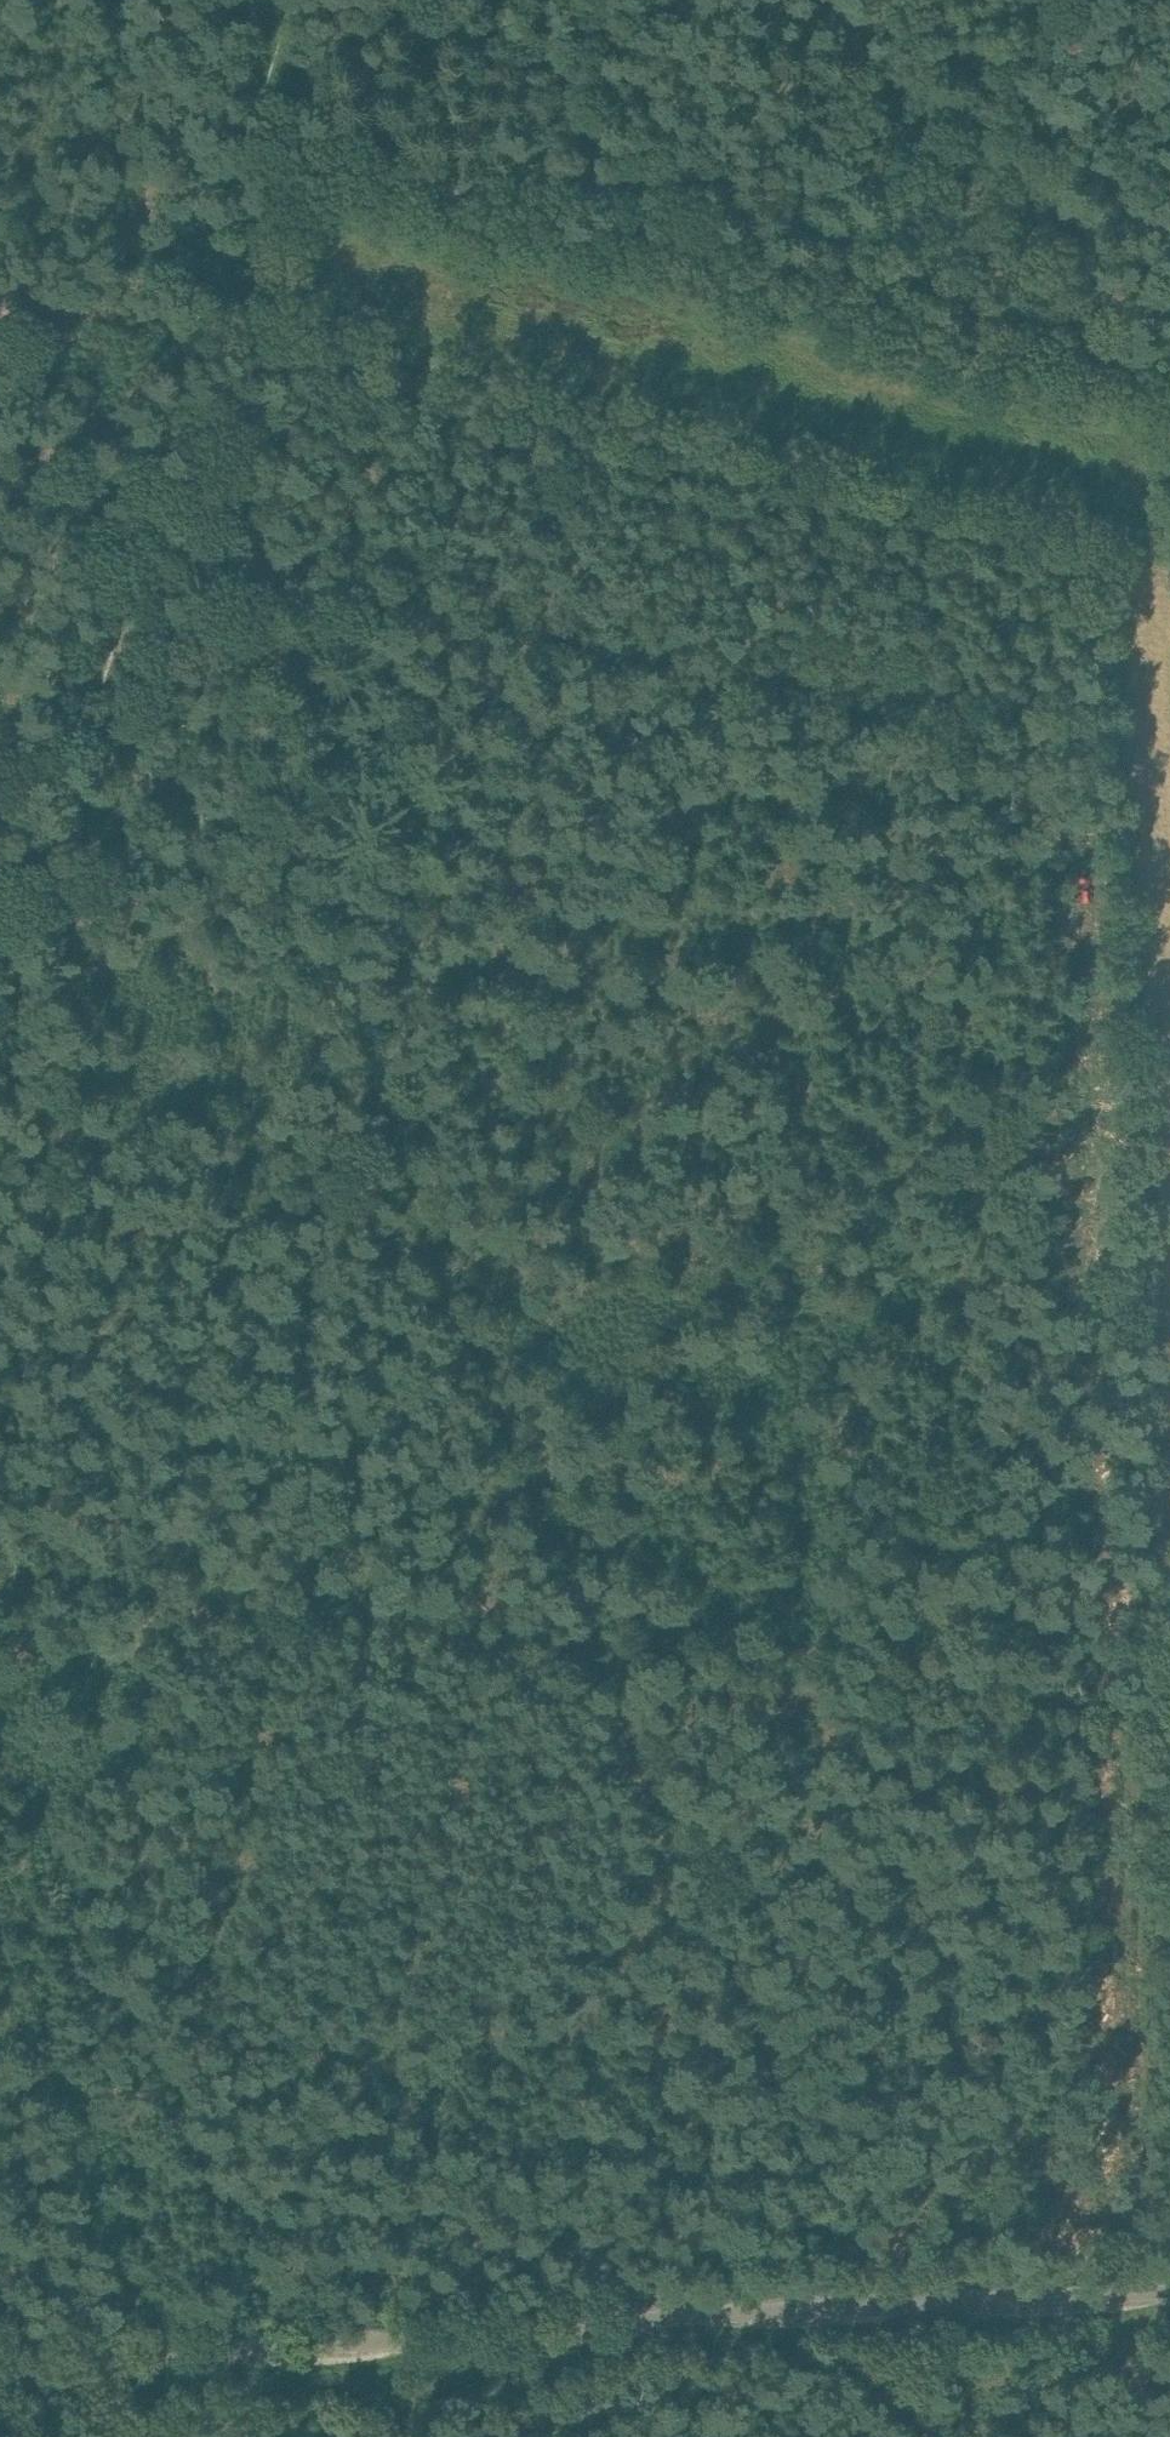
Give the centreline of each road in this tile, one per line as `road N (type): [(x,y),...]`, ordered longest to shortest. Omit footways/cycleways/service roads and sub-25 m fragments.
road 1 (unclassified): [(1169,2288),(852,2302),(0,2367)]

